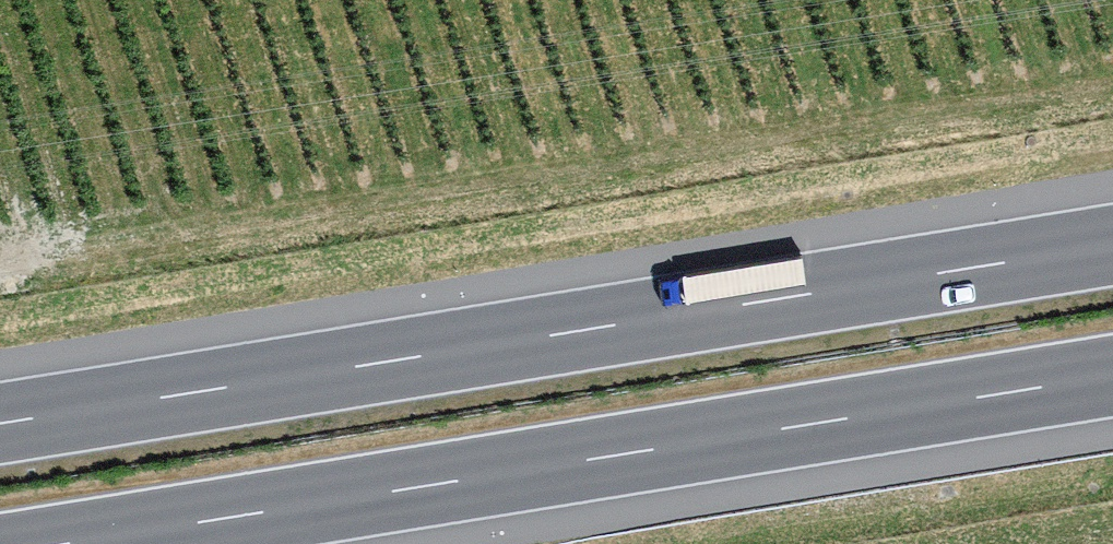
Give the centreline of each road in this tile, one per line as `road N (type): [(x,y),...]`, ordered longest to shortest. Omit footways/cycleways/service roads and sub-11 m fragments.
road 1 (motorway): [(1112,246),(0,424)]
road 2 (motorway): [(67,543),(1112,376)]

